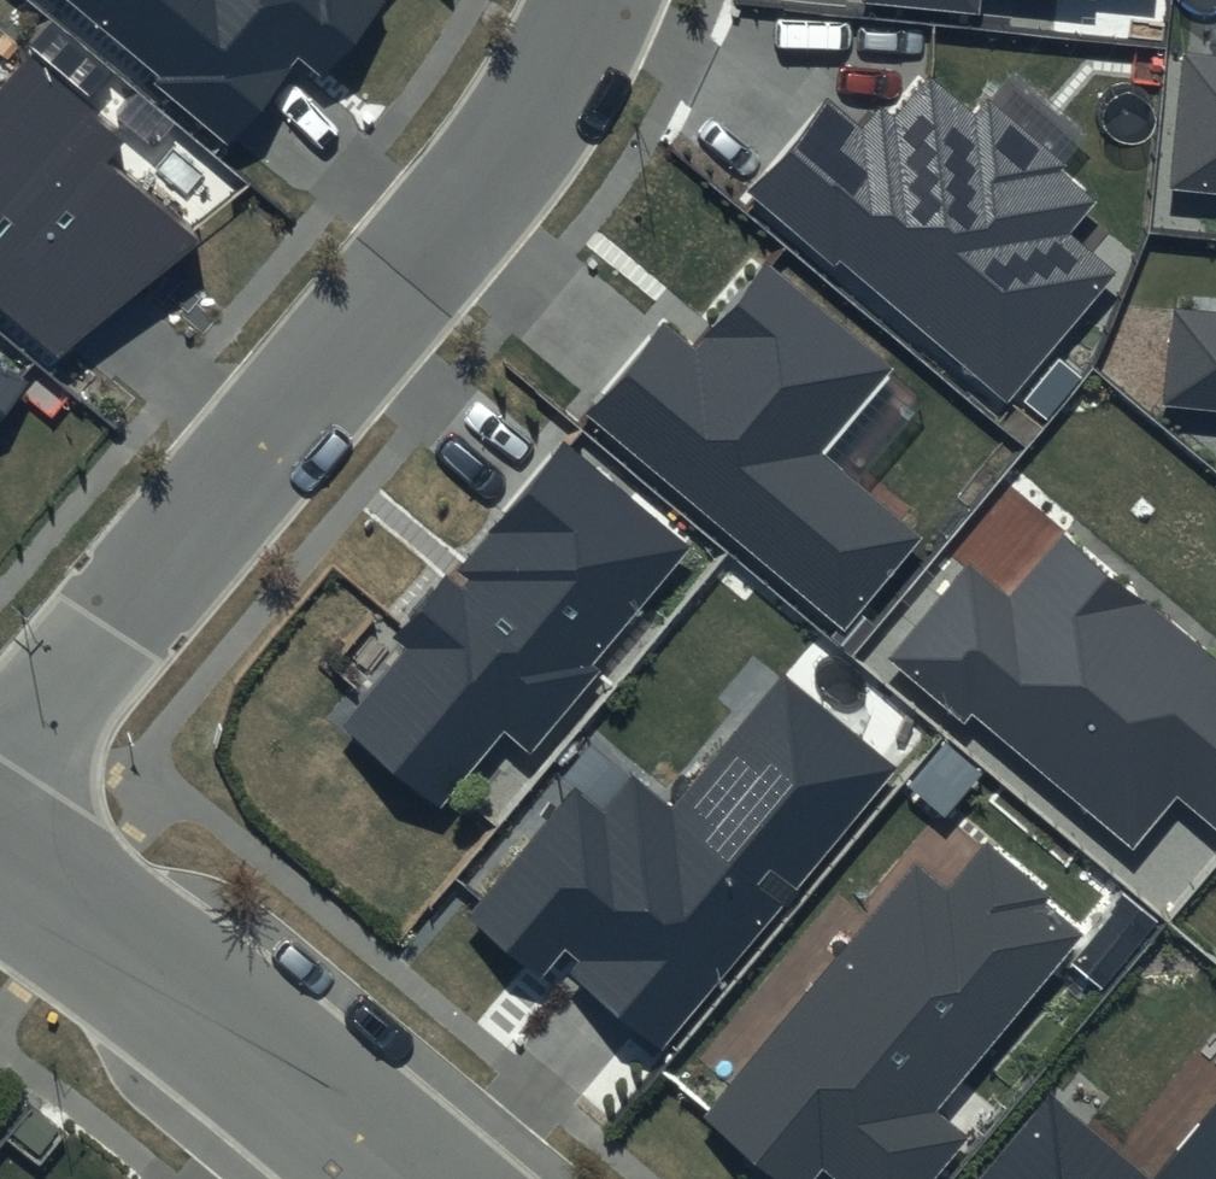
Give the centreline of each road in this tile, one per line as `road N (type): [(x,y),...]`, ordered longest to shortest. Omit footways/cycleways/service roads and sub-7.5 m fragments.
road 1 (residential): [(0,774),(510,144),(589,0)]
road 2 (residential): [(0,855),(108,931),(410,1178)]

